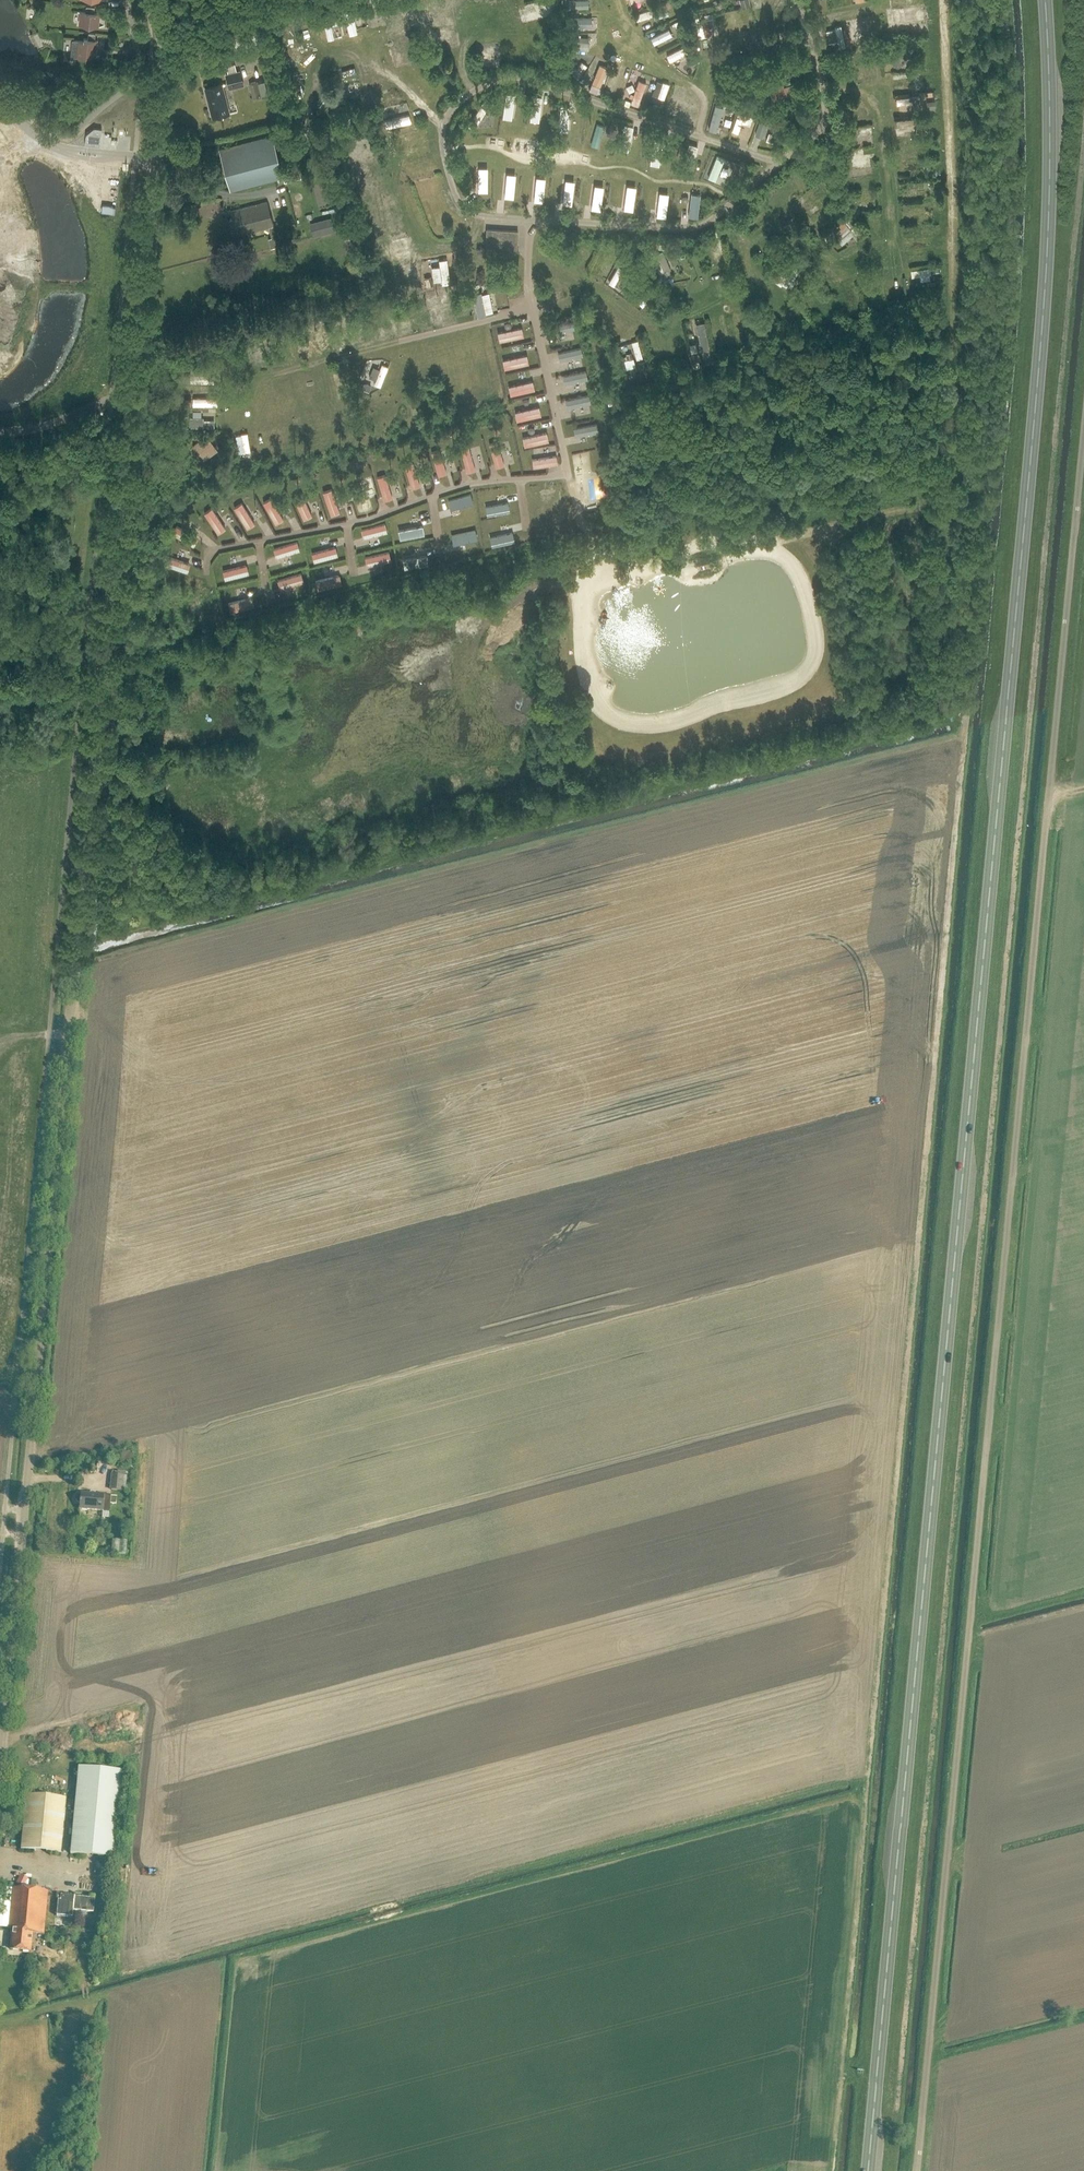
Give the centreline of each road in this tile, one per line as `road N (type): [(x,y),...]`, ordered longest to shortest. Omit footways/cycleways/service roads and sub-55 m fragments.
road 1 (trunk): [(865,2170),(1048,285),(1044,0)]
road 2 (unclassified): [(0,1776),(161,94),(157,0)]
road 3 (unclassified): [(915,2170),(1083,435)]
road 4 (track): [(135,155),(59,154),(0,198)]

